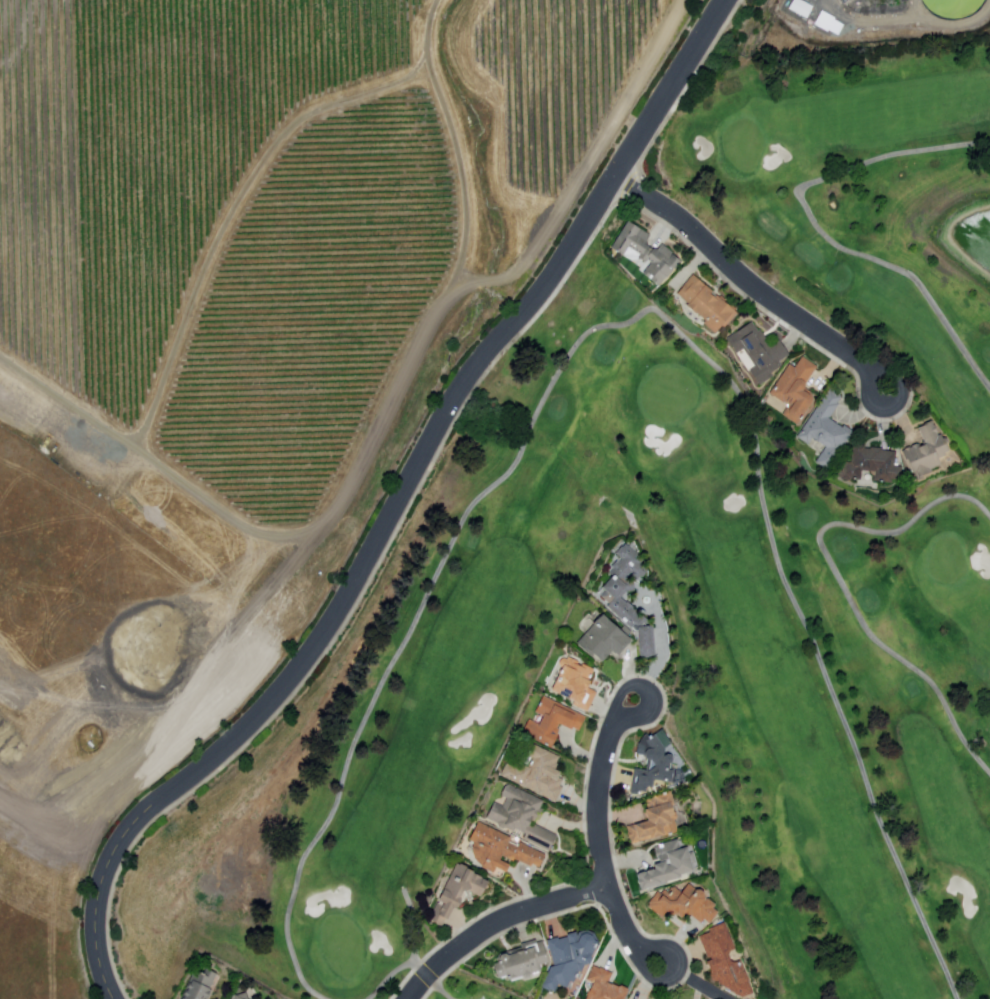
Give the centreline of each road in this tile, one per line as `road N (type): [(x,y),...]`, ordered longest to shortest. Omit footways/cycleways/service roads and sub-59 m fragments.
road 1 (track): [(958,998),(784,578),(751,414),(736,387),(656,311),(584,338),(518,464),(467,515),(387,677),(341,798),(303,864),(288,928),(300,975),(326,998)]
road 2 (residential): [(724,0),(550,277),(452,397),(307,650),(255,714),(125,832),(95,905),(96,959),(111,998)]
road 3 (track): [(0,358),(246,526),(305,532),(338,505),(443,305),(467,286),(512,276),(560,215),(686,0)]
road 4 (track): [(138,451),(240,199),(289,131),(413,75),(440,0)]
road 5 (track): [(989,516),(979,504),(946,500),(902,533),(836,525),(822,544),(871,635),(937,688),(989,774)]
road 6 (track): [(989,143),(897,155),(801,189),(820,233),(915,279),(989,386)]
road 7 (residential): [(610,181),(685,226),(758,293),(857,359),(889,394)]
road 8 (residential): [(645,955),(604,885),(595,805),(598,766),(623,709)]
road 9 (residential): [(410,998),(439,962),(505,916),(604,885)]

